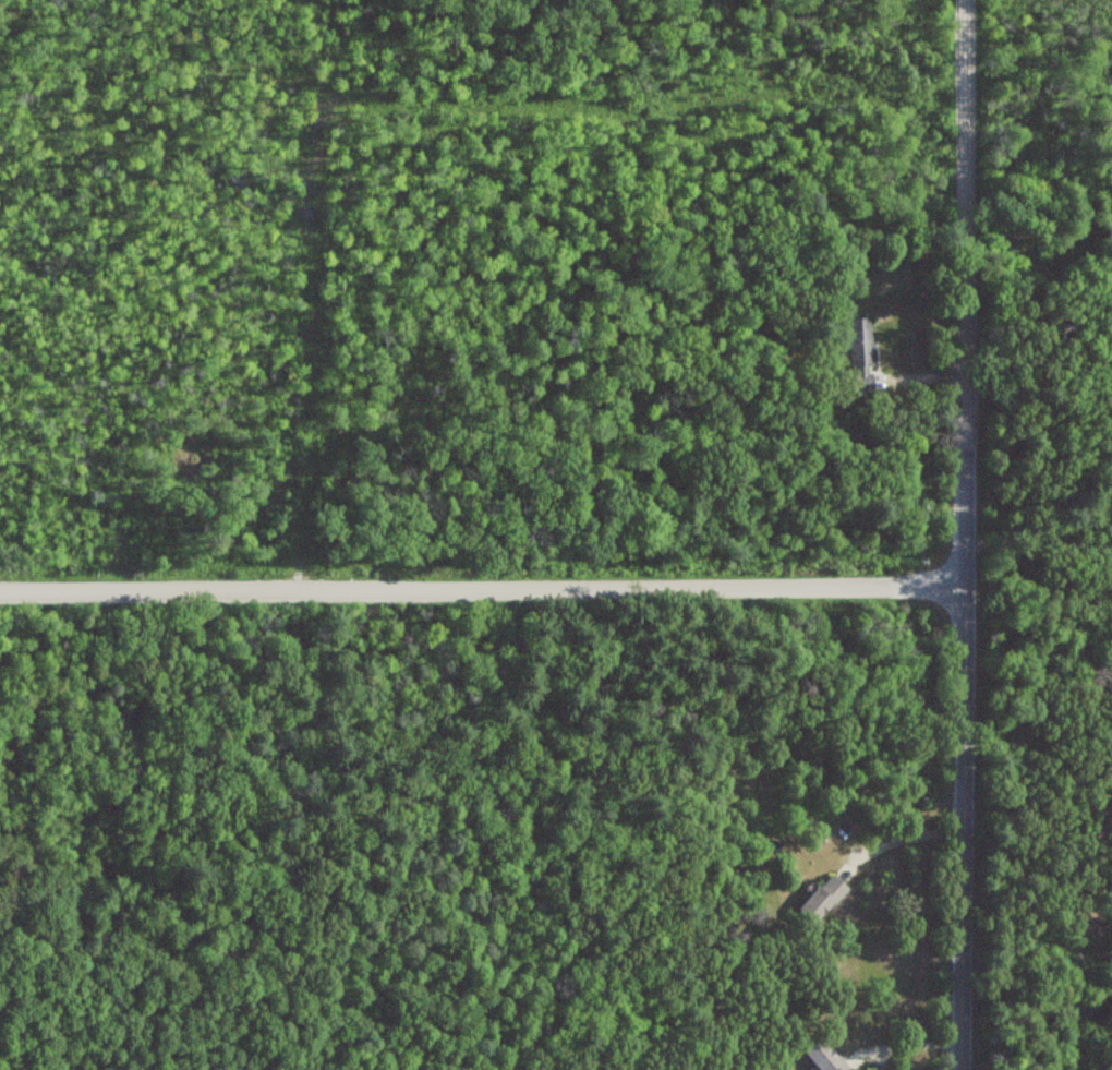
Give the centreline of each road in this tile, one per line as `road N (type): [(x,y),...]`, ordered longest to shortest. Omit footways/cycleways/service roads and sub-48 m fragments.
road 1 (residential): [(966,1069),(965,0)]
road 2 (residential): [(0,591),(966,586)]
road 3 (residential): [(966,586),(1111,557)]

